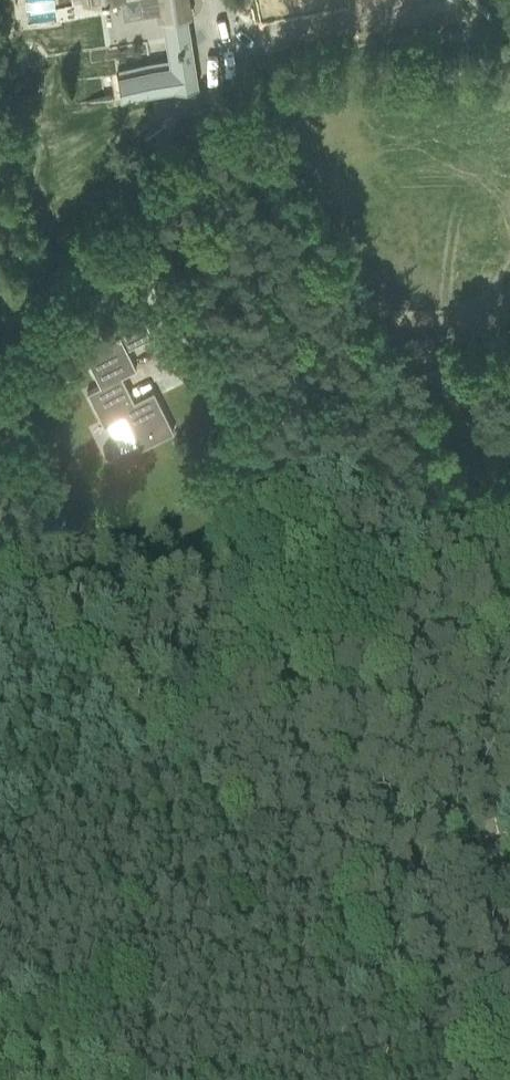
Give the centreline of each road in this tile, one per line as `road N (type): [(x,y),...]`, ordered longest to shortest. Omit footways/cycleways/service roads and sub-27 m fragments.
road 1 (track): [(0,875),(509,568)]

